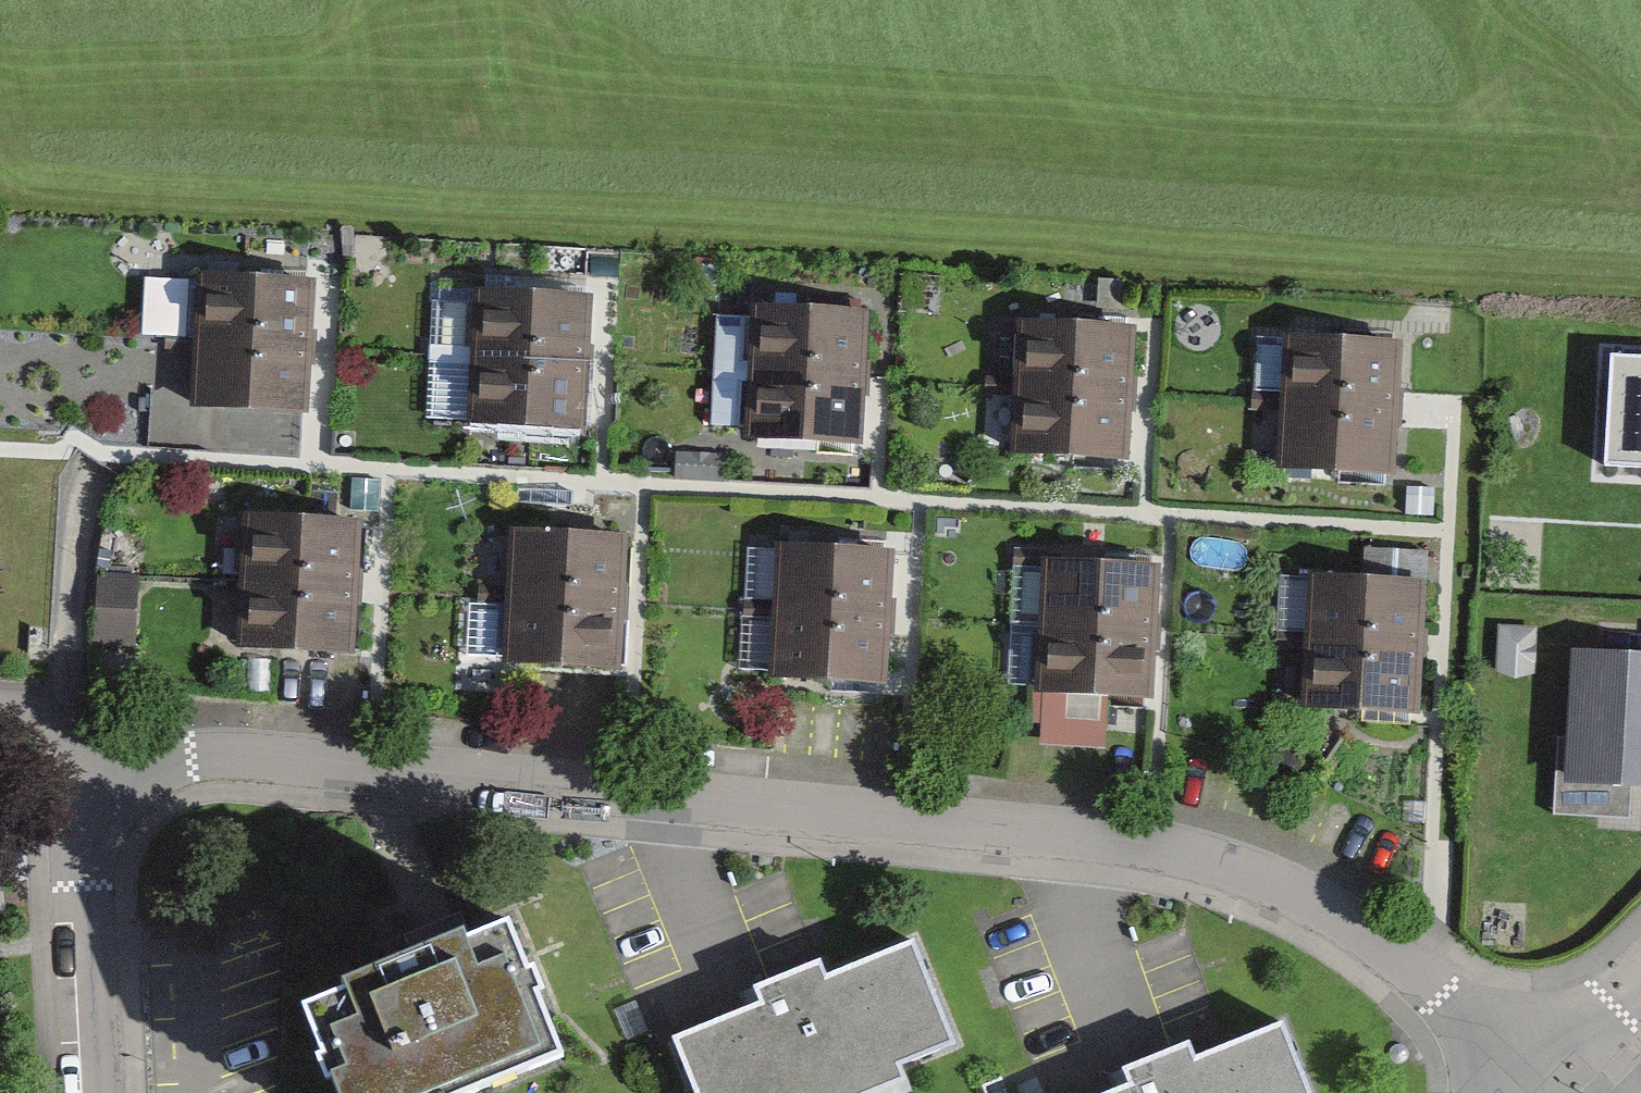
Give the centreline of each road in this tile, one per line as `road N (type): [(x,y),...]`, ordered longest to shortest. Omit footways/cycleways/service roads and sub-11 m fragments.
road 1 (residential): [(1522,1092),(1433,991),(1359,929),(1286,891),(1150,851),(305,757),(98,764)]
road 2 (residential): [(94,1092),(85,864),(98,764)]
road 3 (residential): [(1538,1092),(1640,991)]

